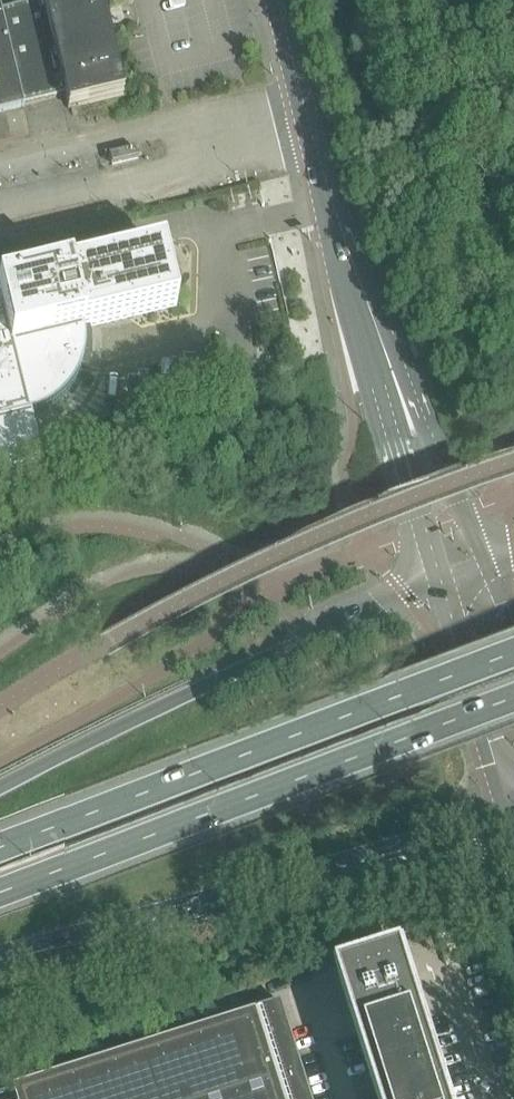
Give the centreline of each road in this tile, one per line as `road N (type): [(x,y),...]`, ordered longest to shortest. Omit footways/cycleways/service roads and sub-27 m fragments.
road 1 (trunk): [(0,896),(513,700)]
road 2 (trunk): [(513,656),(0,851)]
road 3 (trunk): [(441,587),(176,700),(0,788)]
road 4 (tertiary): [(392,383),(280,0)]
road 5 (trunk): [(0,954),(376,851)]
road 6 (tertiary): [(441,587),(499,808)]
road 7 (tertiary): [(490,570),(433,435),(392,383)]
road 8 (tertiary): [(392,383),(403,476),(441,587)]
road 9 (trunk): [(376,851),(462,848),(513,865)]
road 10 (trunk): [(376,851),(499,808)]

